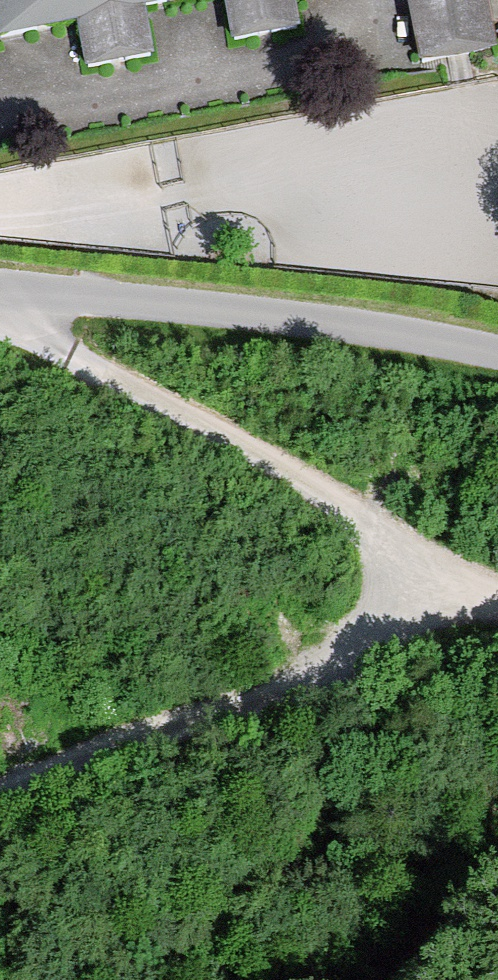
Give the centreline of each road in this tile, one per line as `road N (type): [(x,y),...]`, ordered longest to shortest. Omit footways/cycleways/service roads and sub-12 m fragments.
road 1 (track): [(497,596),(0,304)]
road 2 (track): [(457,576),(325,670),(81,758),(0,800)]
road 3 (unclassified): [(0,287),(289,316),(497,354)]

